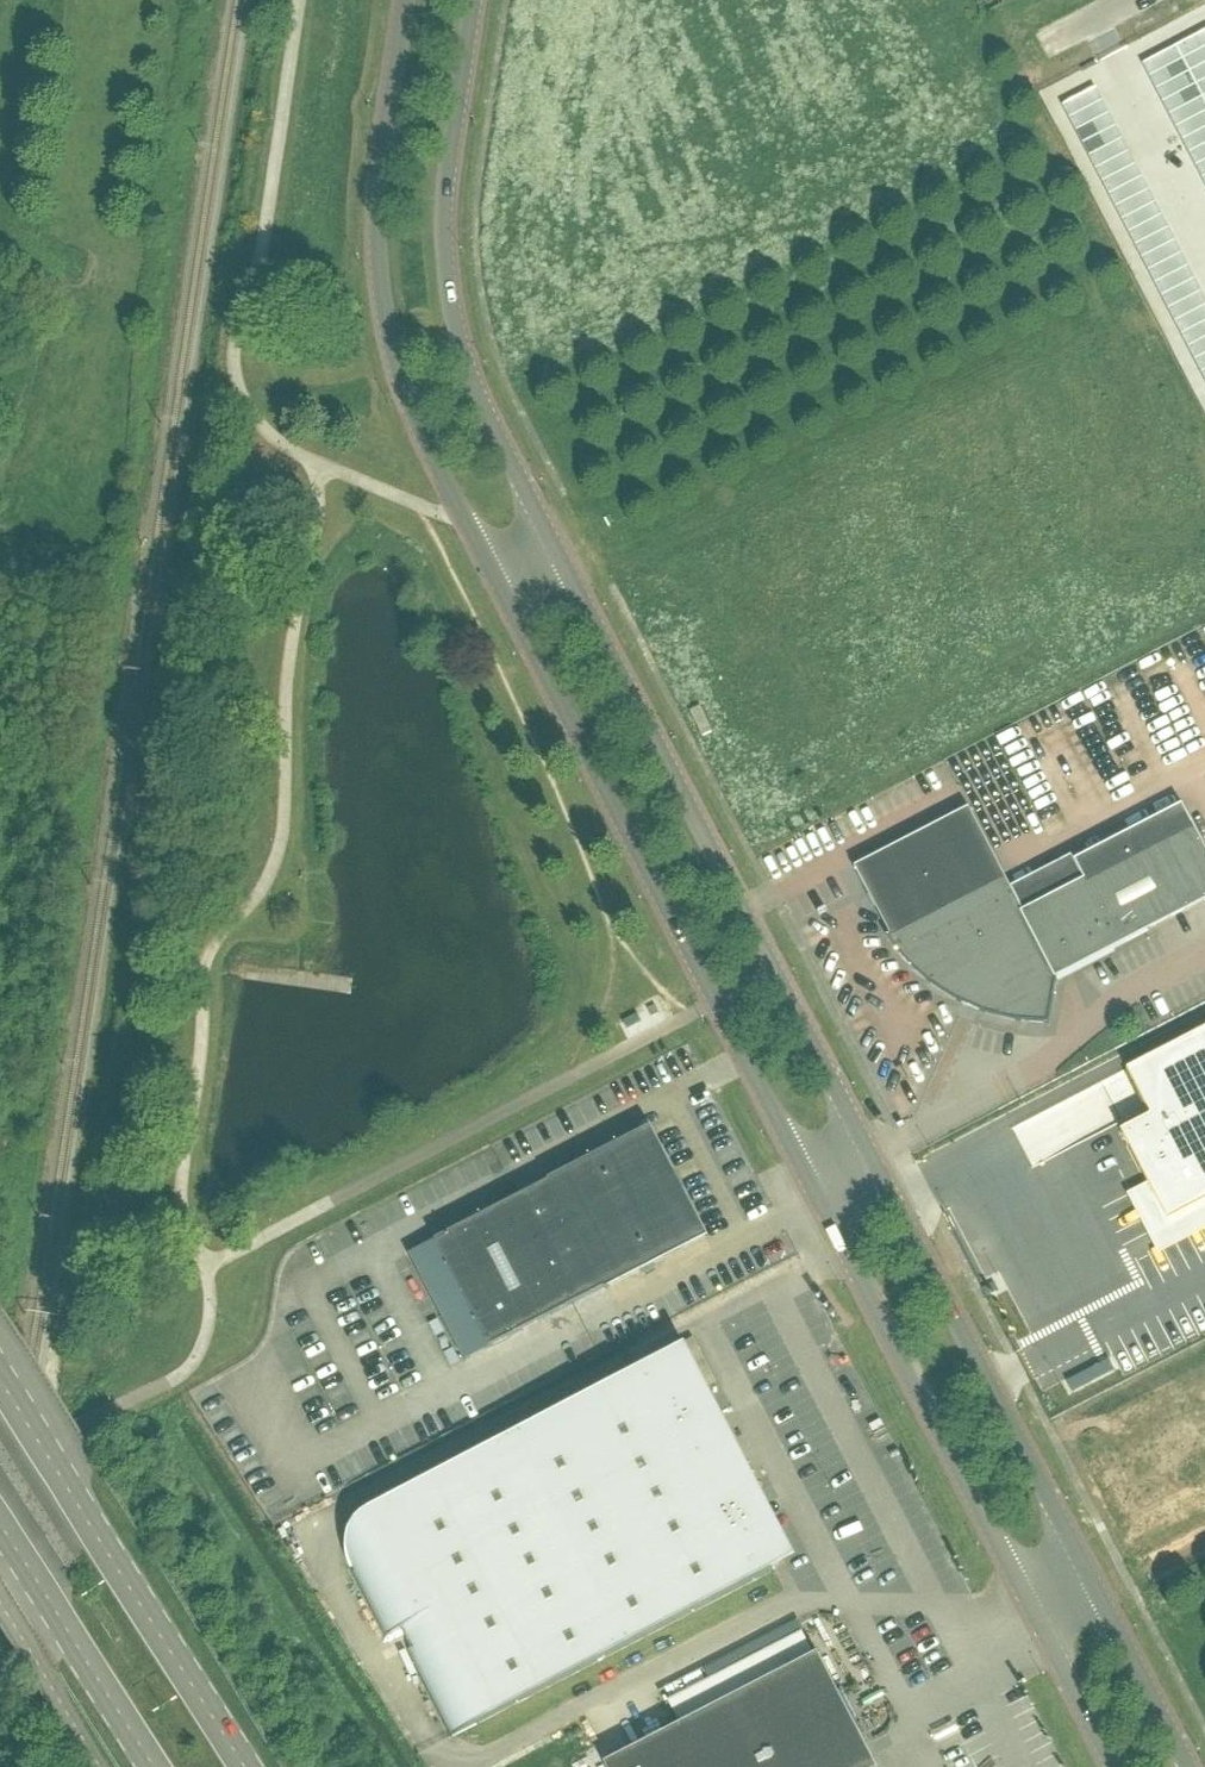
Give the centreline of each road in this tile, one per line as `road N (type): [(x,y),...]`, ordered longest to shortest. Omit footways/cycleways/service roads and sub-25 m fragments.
road 1 (unclassified): [(1187,1766),(556,545)]
road 2 (unclassified): [(495,578),(1114,1766)]
road 3 (unclassified): [(408,0),(379,179),(380,282),(401,378),(430,458),(495,578)]
road 4 (unclassified): [(556,545),(469,369),(453,307),(447,193),(475,0)]
road 5 (secondary): [(245,1766),(0,1384)]
road 6 (secondary): [(0,1527),(153,1766)]

